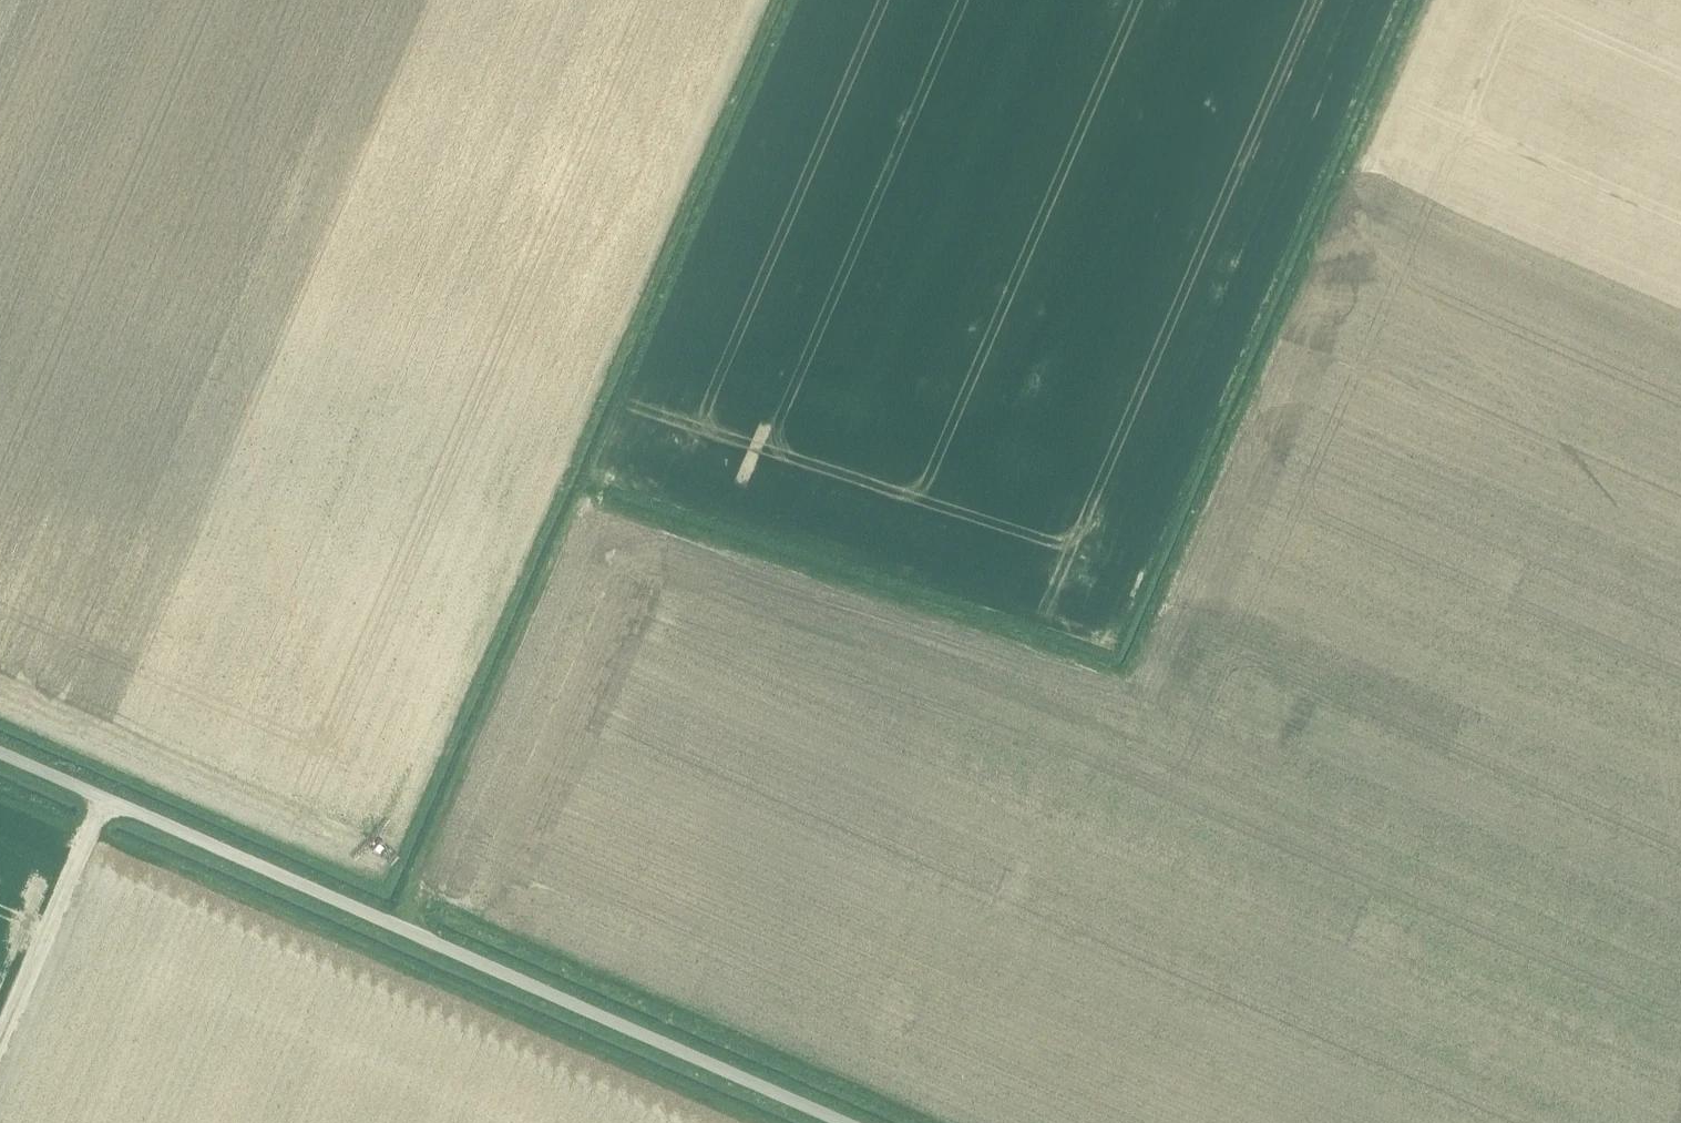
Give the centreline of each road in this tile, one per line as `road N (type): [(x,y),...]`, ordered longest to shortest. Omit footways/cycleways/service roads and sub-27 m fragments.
road 1 (unclassified): [(834,1122),(0,760)]

